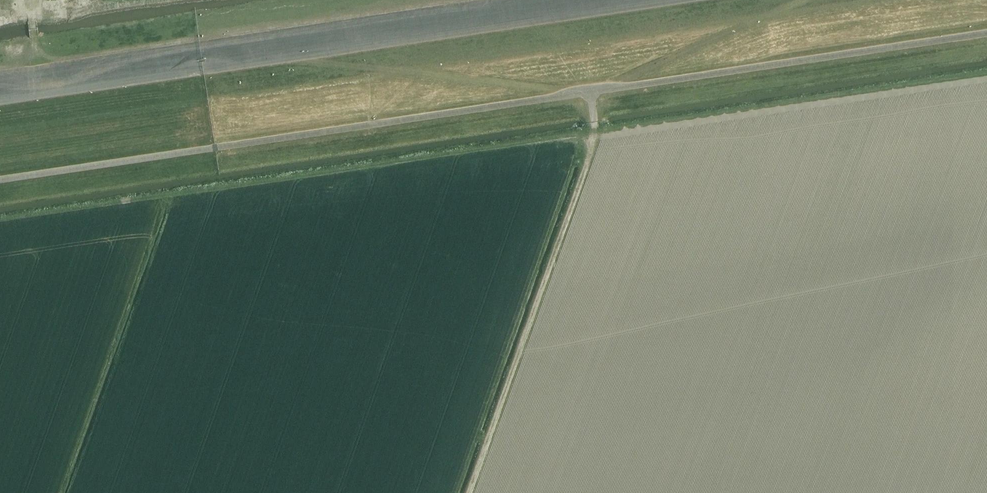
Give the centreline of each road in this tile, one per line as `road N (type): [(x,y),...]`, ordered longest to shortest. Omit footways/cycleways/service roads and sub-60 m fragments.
road 1 (track): [(0,99),(672,0)]
road 2 (track): [(290,56),(574,93)]
road 3 (track): [(608,88),(795,0)]

